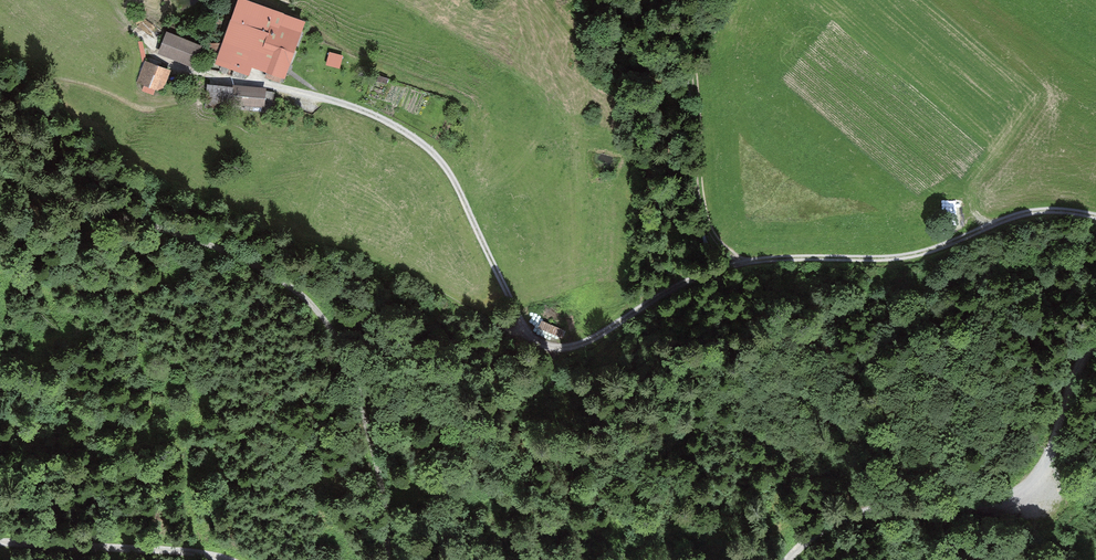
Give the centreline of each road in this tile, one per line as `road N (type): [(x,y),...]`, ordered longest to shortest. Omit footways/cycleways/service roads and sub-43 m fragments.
road 1 (track): [(0,150),(306,299),(347,356),(379,467),(388,559)]
road 2 (track): [(787,559),(803,540),(858,511),(978,507),(1021,489),(1051,453),(1069,384),(1095,341)]
road 3 (track): [(676,0),(693,27),(705,216),(721,245),(746,262)]
road 4 (track): [(0,543),(228,559)]

